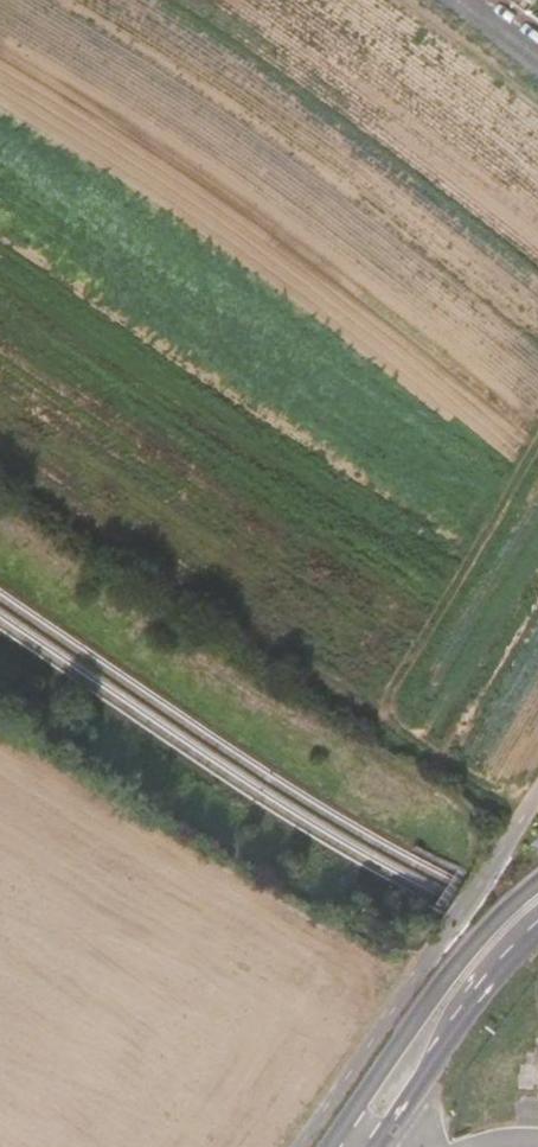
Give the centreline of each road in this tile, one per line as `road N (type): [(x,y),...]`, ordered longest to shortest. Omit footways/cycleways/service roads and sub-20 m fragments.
road 1 (secondary): [(346,1146),(477,957),(537,898)]

